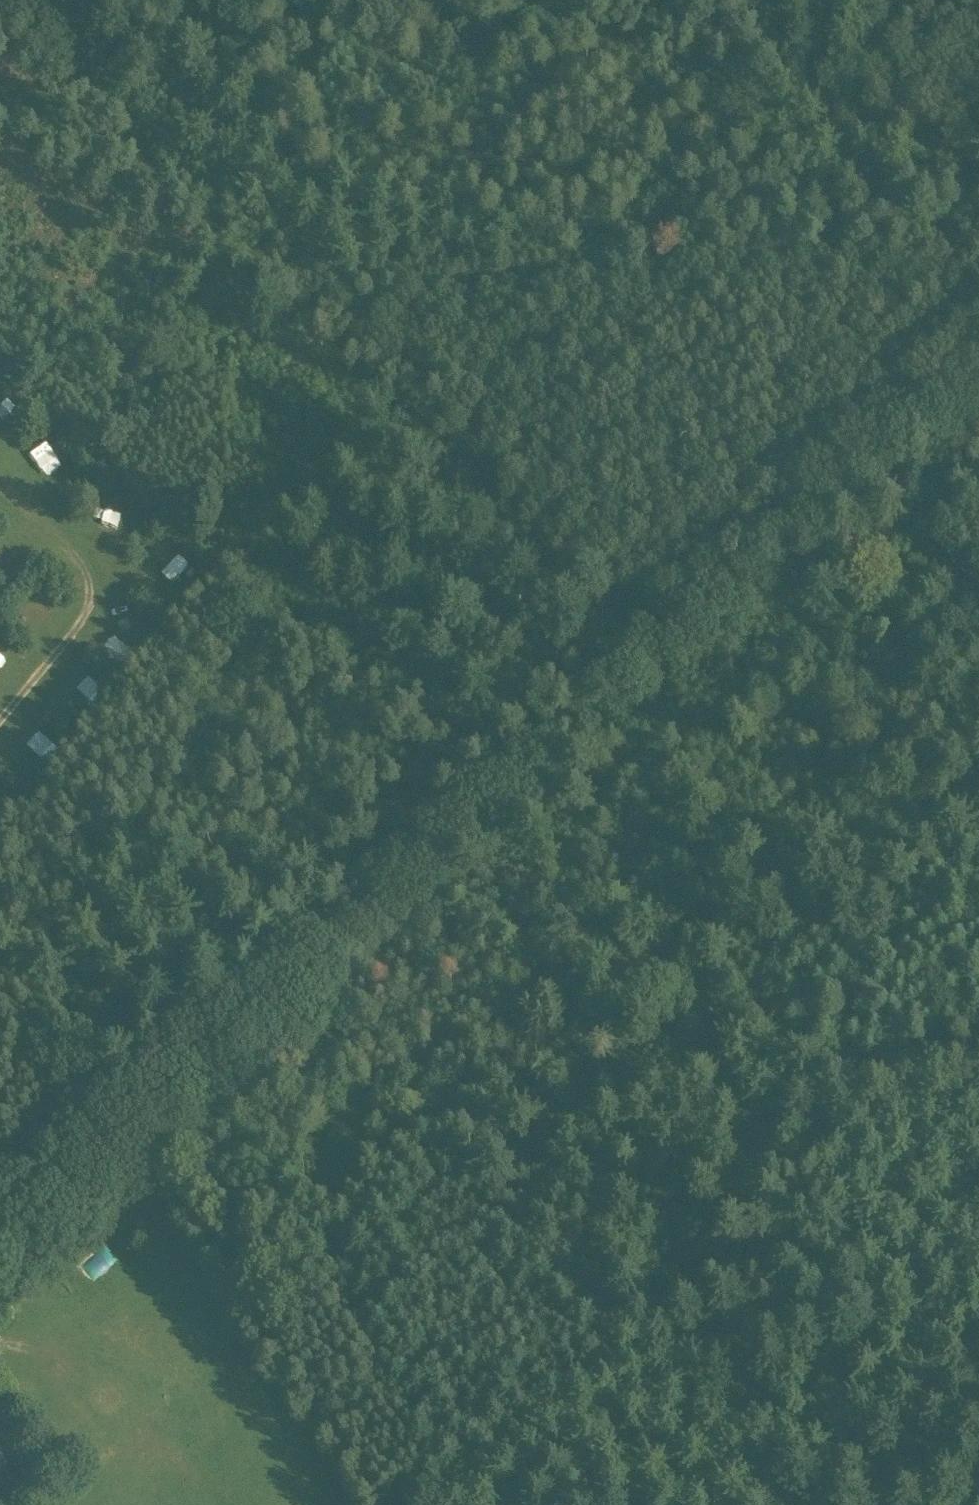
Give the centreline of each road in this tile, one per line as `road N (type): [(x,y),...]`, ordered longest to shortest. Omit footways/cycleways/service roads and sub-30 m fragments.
road 1 (track): [(857,455),(0,1234)]
road 2 (track): [(978,338),(857,455)]
road 3 (track): [(0,697),(78,599),(82,570)]

